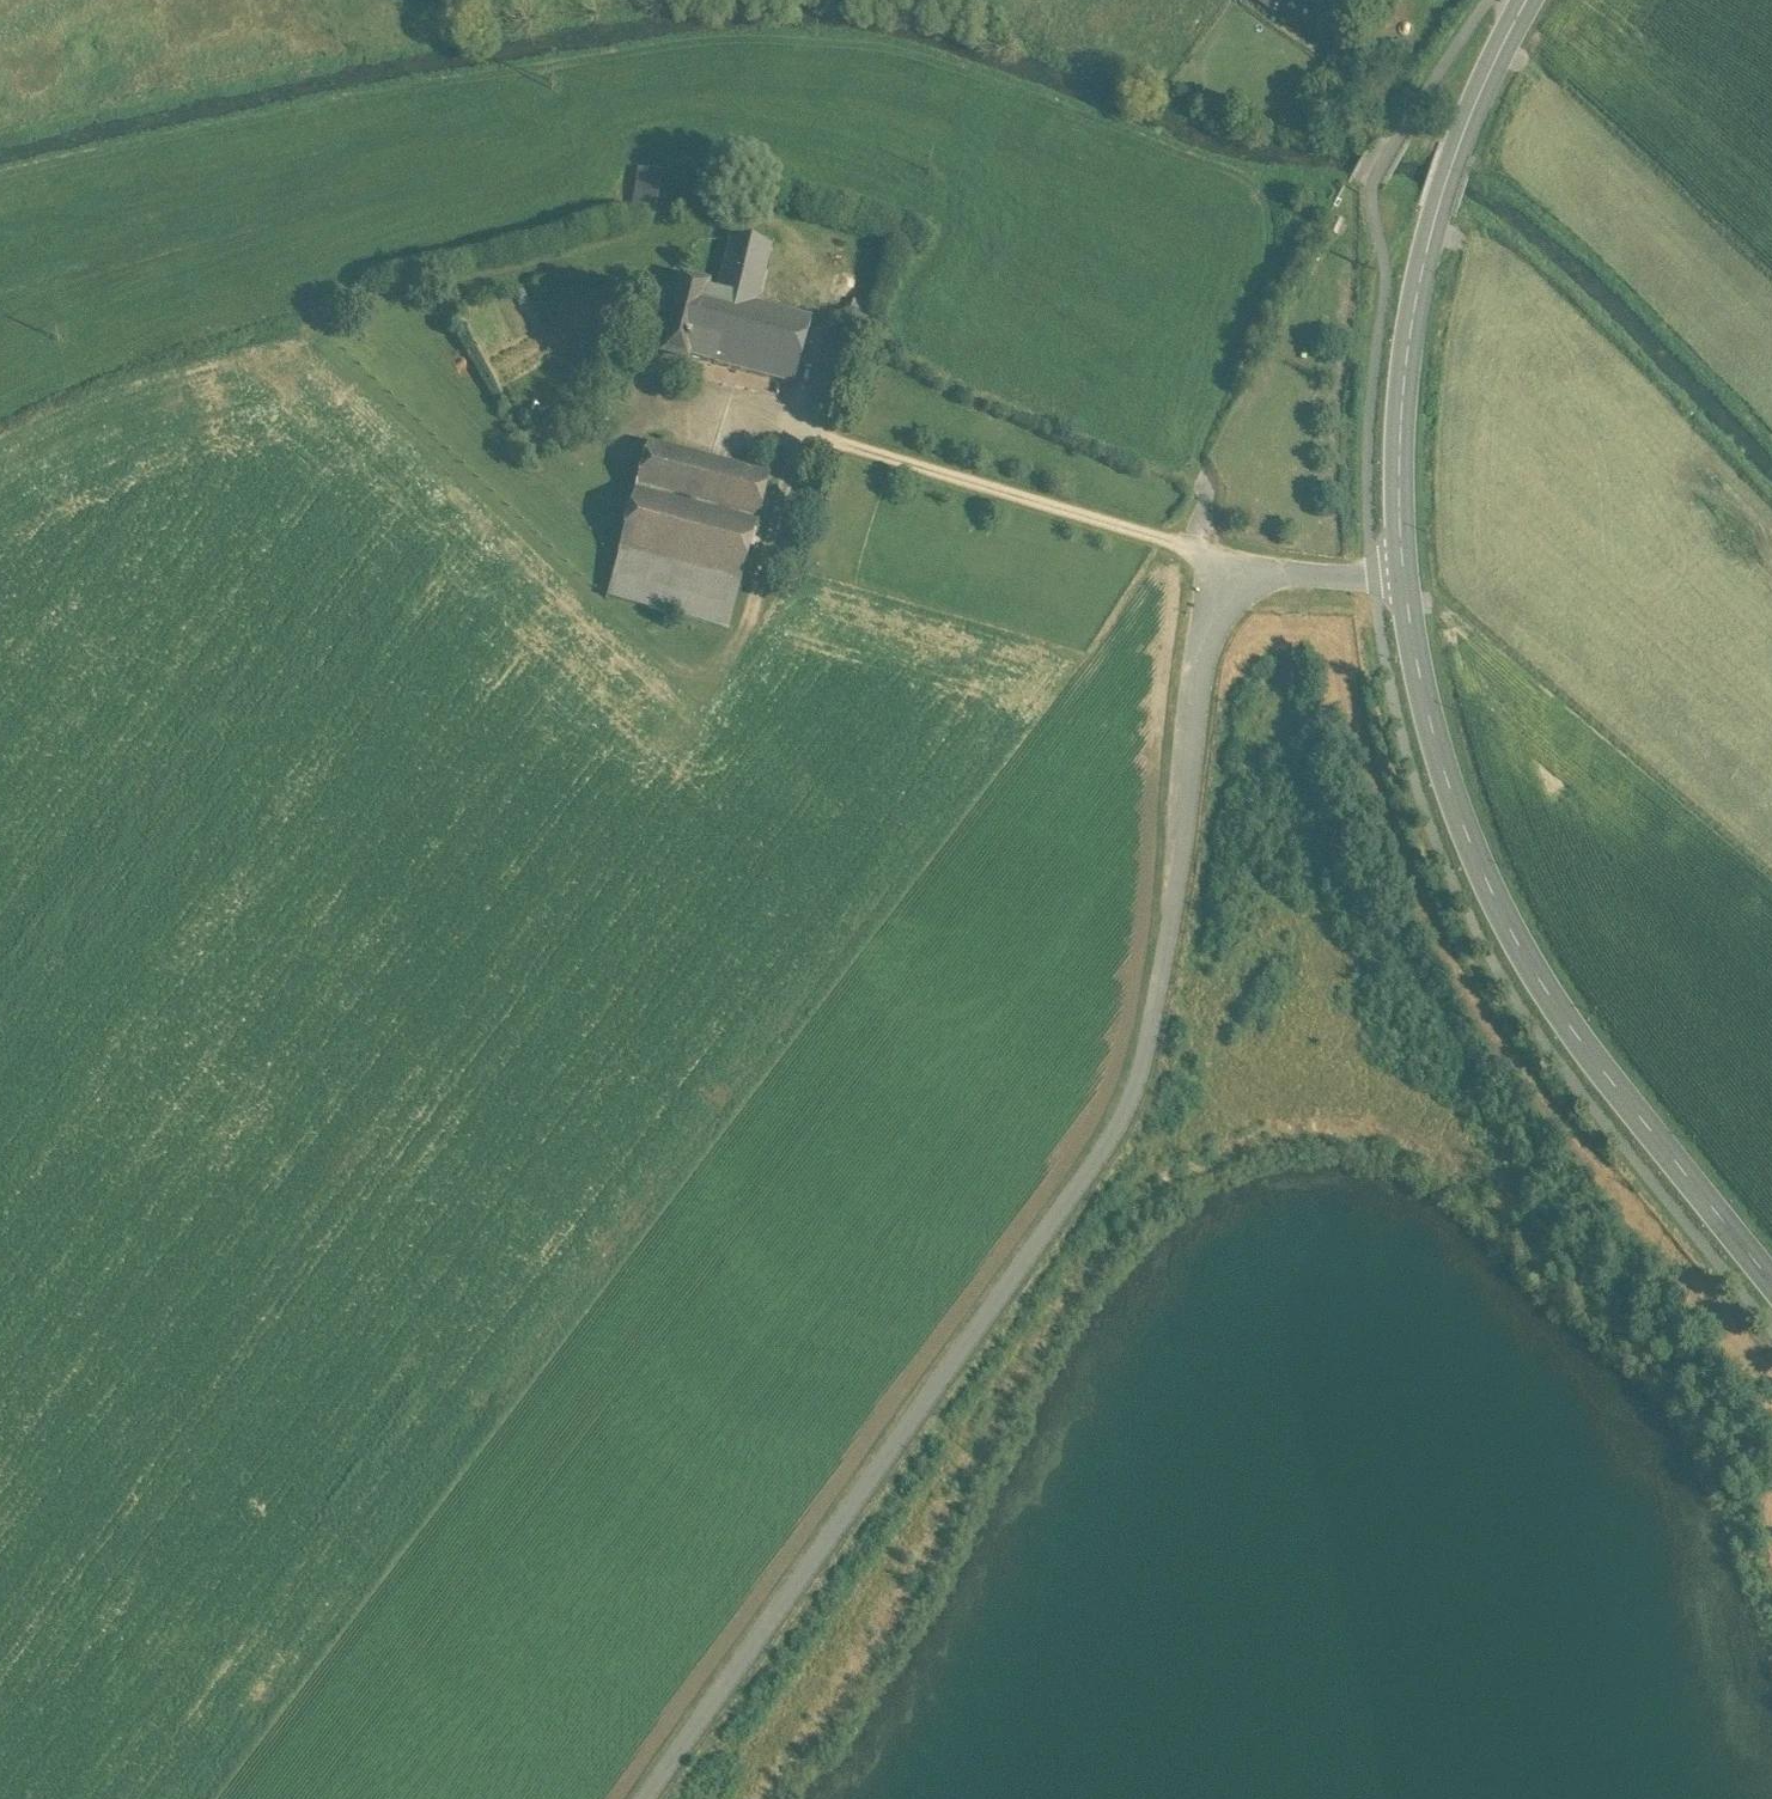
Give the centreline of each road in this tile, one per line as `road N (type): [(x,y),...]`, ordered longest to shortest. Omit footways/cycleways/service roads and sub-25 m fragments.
road 1 (secondary): [(1771,1282),(1562,1016),(1515,936),(1446,778),(1421,681),(1403,575),(1400,448),(1411,330),(1456,152),(1528,0)]

